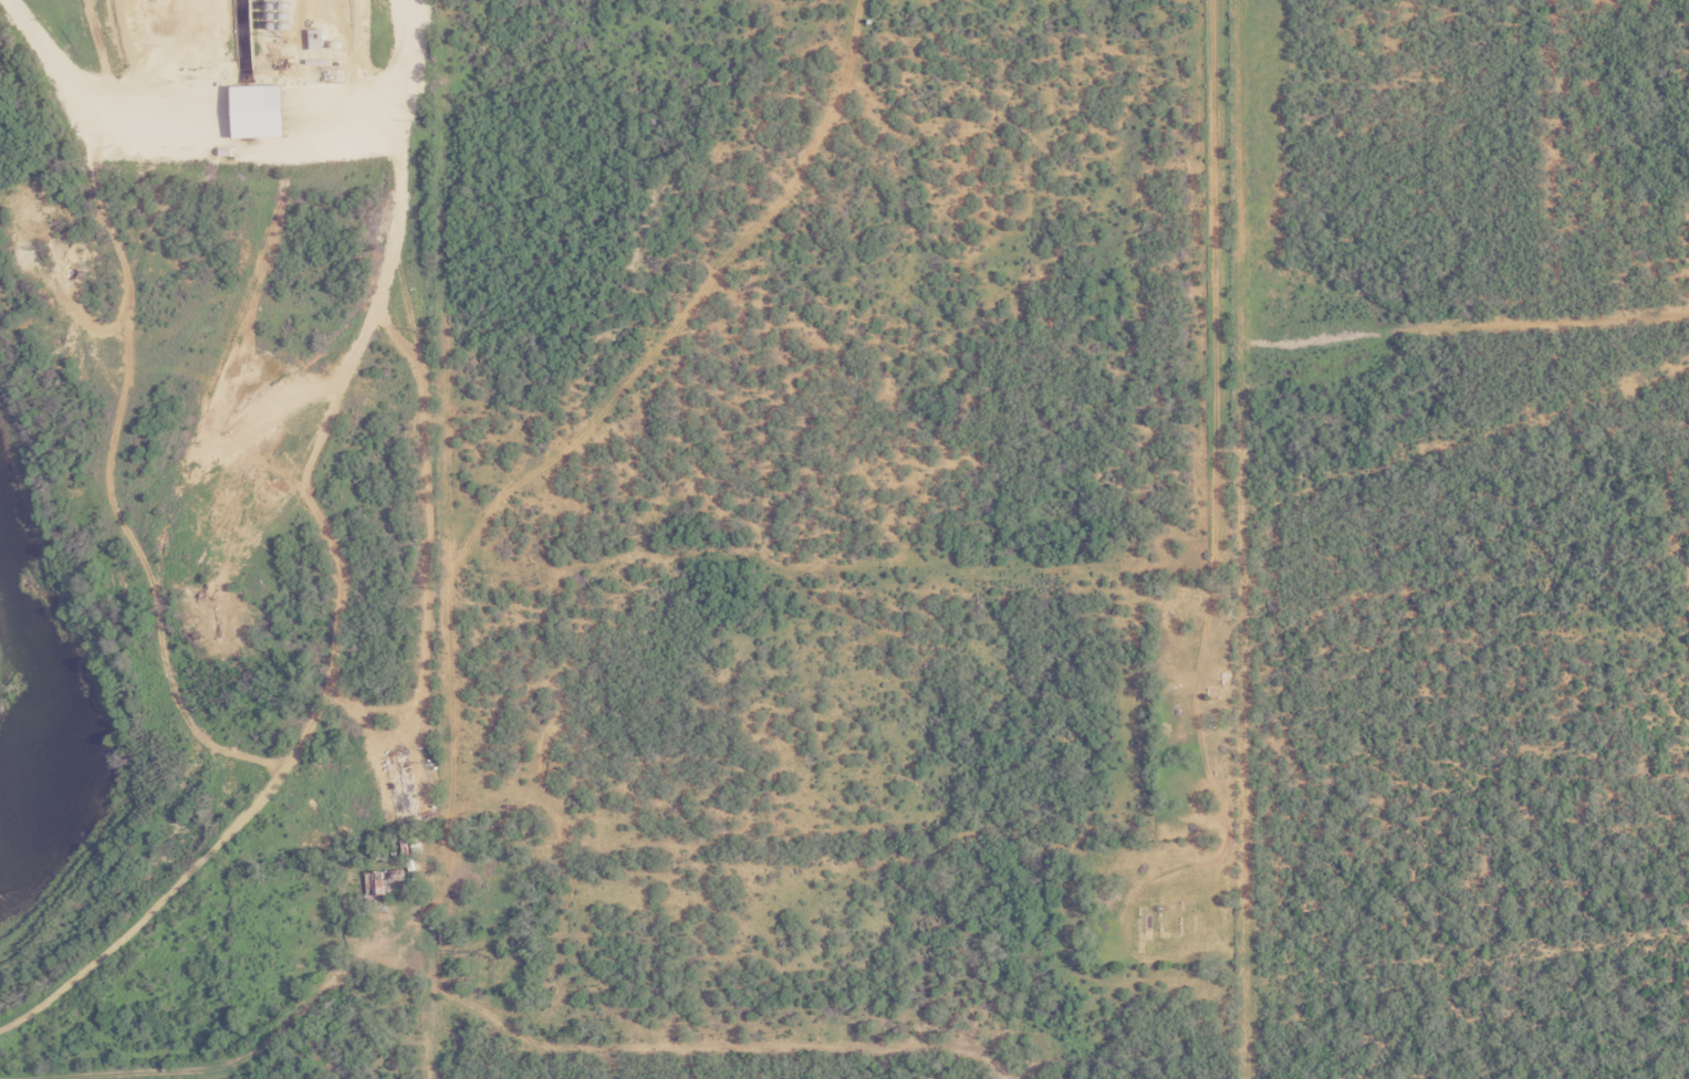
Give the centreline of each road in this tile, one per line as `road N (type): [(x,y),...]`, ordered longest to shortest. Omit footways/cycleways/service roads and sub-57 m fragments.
road 1 (track): [(62,1078),(207,1070),(251,1056),(403,912)]

